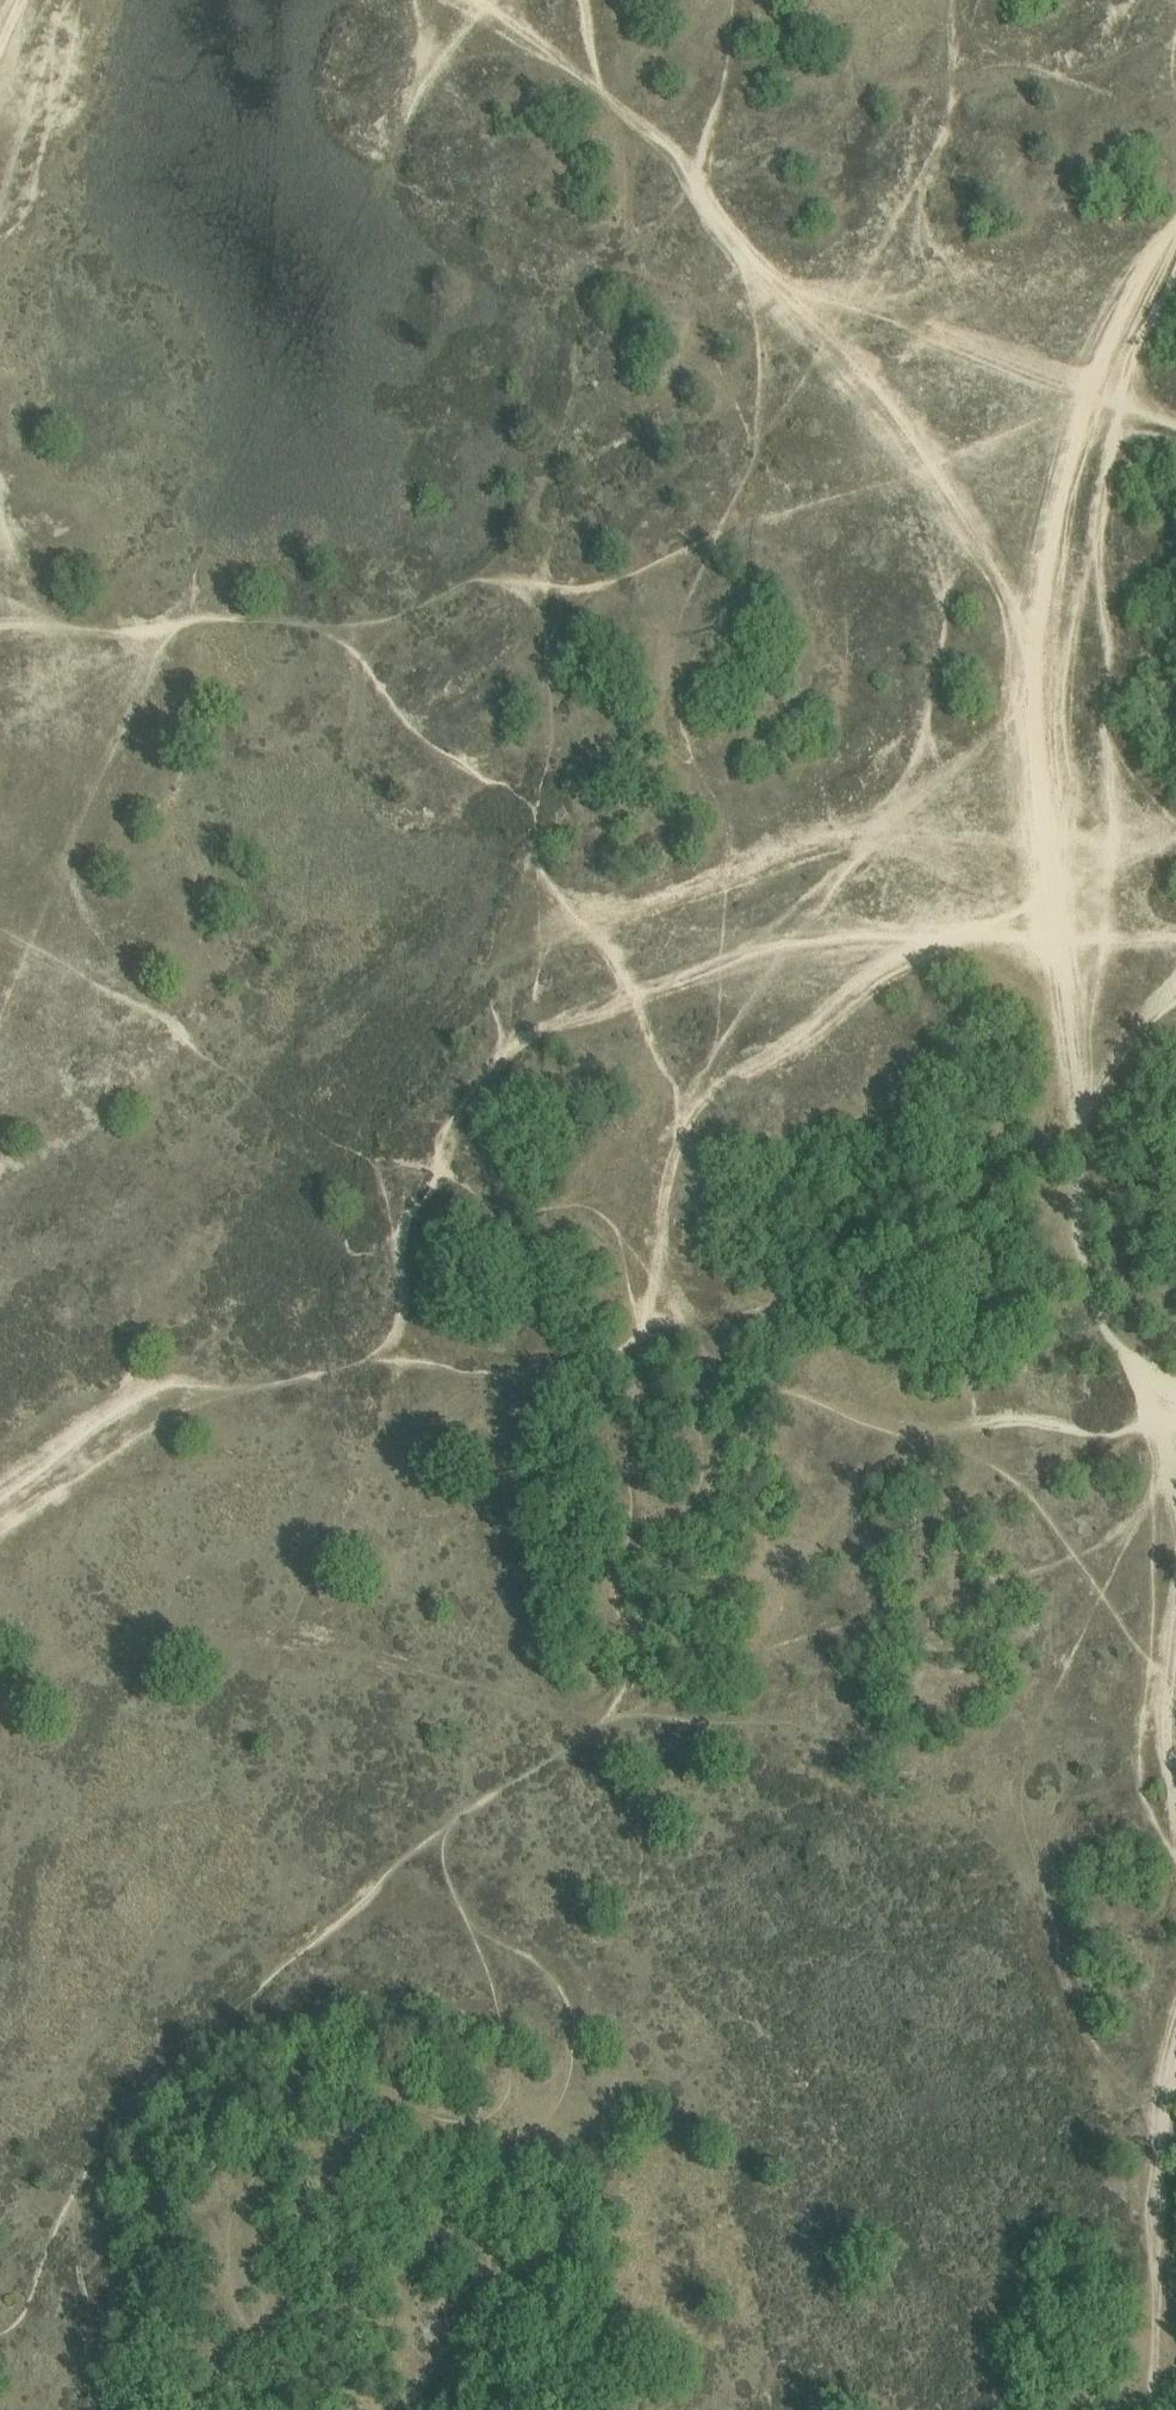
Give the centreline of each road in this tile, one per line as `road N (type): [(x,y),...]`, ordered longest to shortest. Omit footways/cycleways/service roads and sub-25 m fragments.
road 1 (track): [(1075,1126),(1032,648),(1062,469),(1175,236)]
road 2 (track): [(1075,1126),(1075,1225),(1155,1420),(1175,1568)]
road 3 (track): [(1175,2033),(1156,2198),(1148,2409)]
road 4 (track): [(1175,1636),(1175,1777)]

